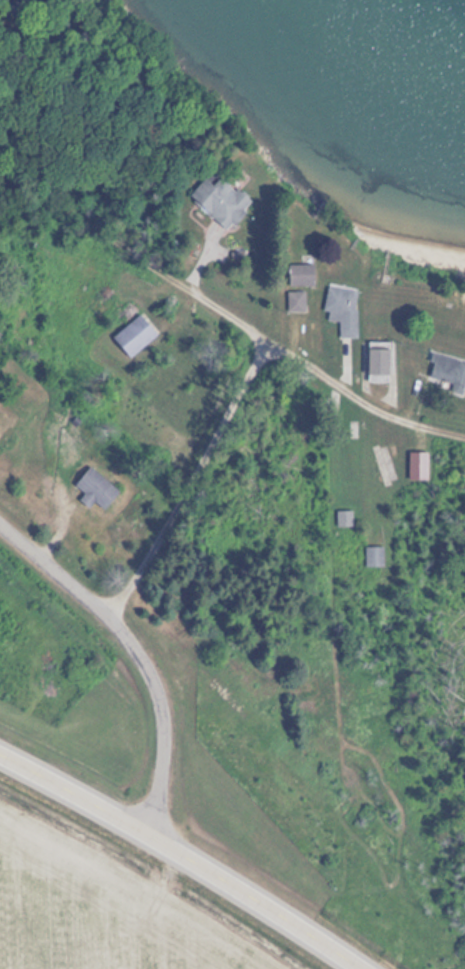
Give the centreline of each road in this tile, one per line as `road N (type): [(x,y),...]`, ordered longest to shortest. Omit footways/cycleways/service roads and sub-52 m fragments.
road 1 (residential): [(0,527),(141,657),(162,742),(149,833)]
road 2 (primary): [(149,833),(364,968)]
road 3 (primary): [(0,754),(149,833)]

